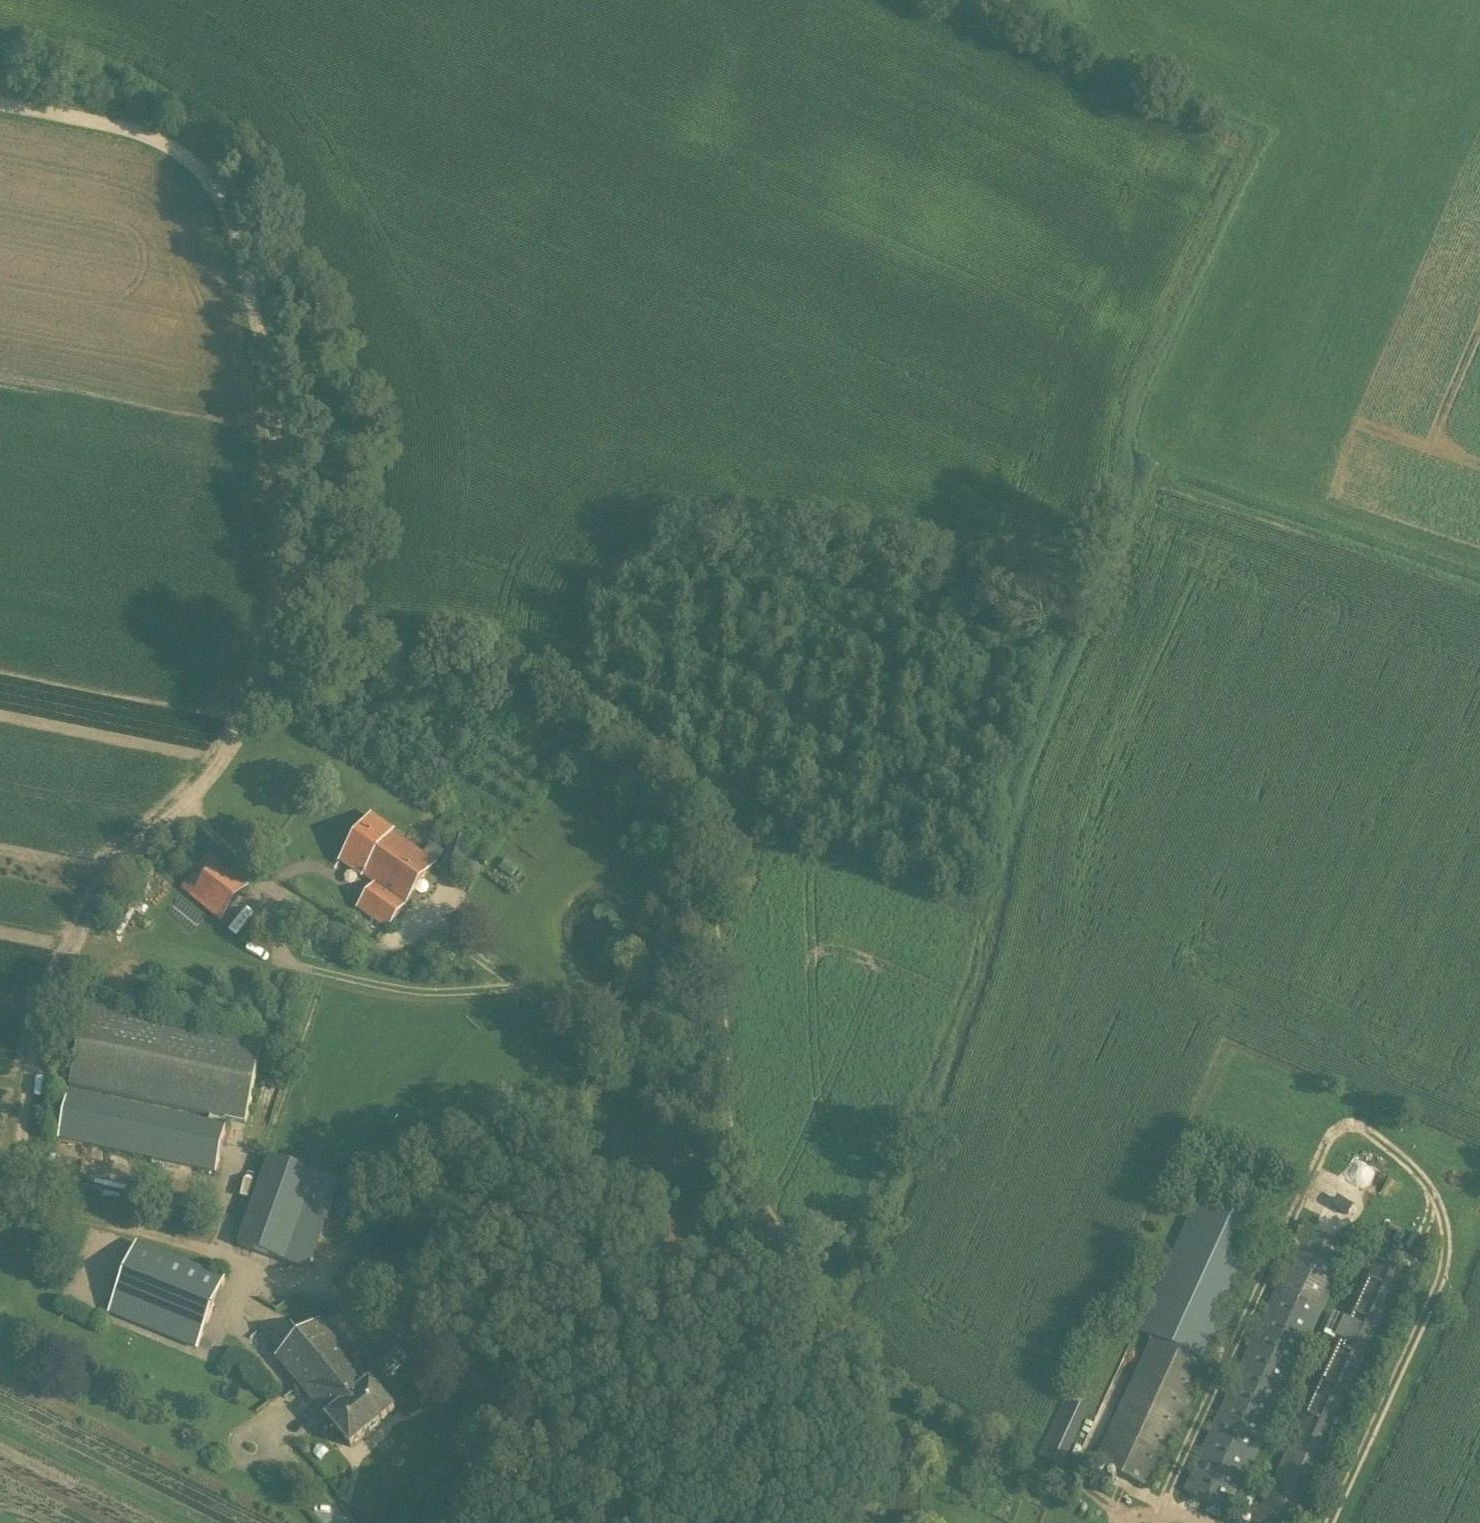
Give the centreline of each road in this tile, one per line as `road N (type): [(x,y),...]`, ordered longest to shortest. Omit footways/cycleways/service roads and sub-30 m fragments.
road 1 (track): [(841,1522),(855,1413),(819,1308),(722,1143),(710,905),(682,822),(619,760),(467,677),(359,673),(314,654),(285,609),(287,543),(268,377),(225,197),(170,143),(0,105)]
road 2 (track): [(294,626),(241,731),(199,790),(106,880),(31,1092),(24,1179),(92,1222),(340,1296),(728,1522)]
road 3 (track): [(458,1522),(552,1418)]

